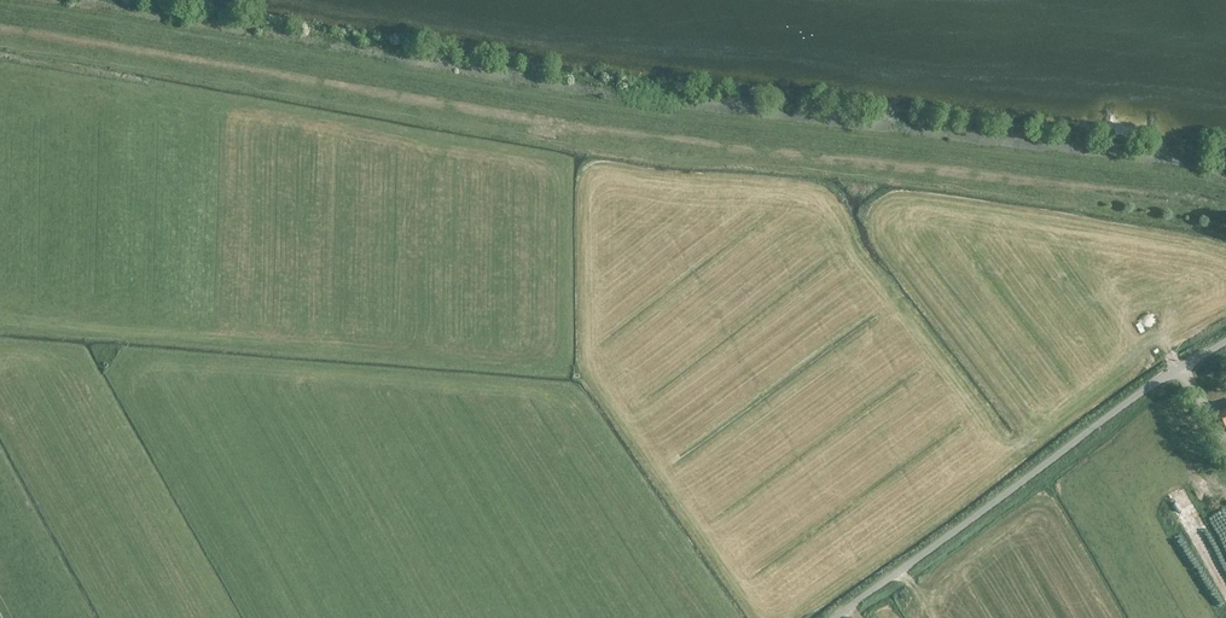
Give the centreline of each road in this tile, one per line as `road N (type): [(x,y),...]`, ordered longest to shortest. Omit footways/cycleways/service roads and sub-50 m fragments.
road 1 (track): [(0,28),(556,121),(1225,213)]
road 2 (unclassified): [(835,617),(1154,383),(1225,341)]
road 3 (track): [(481,364),(582,372),(766,617)]

